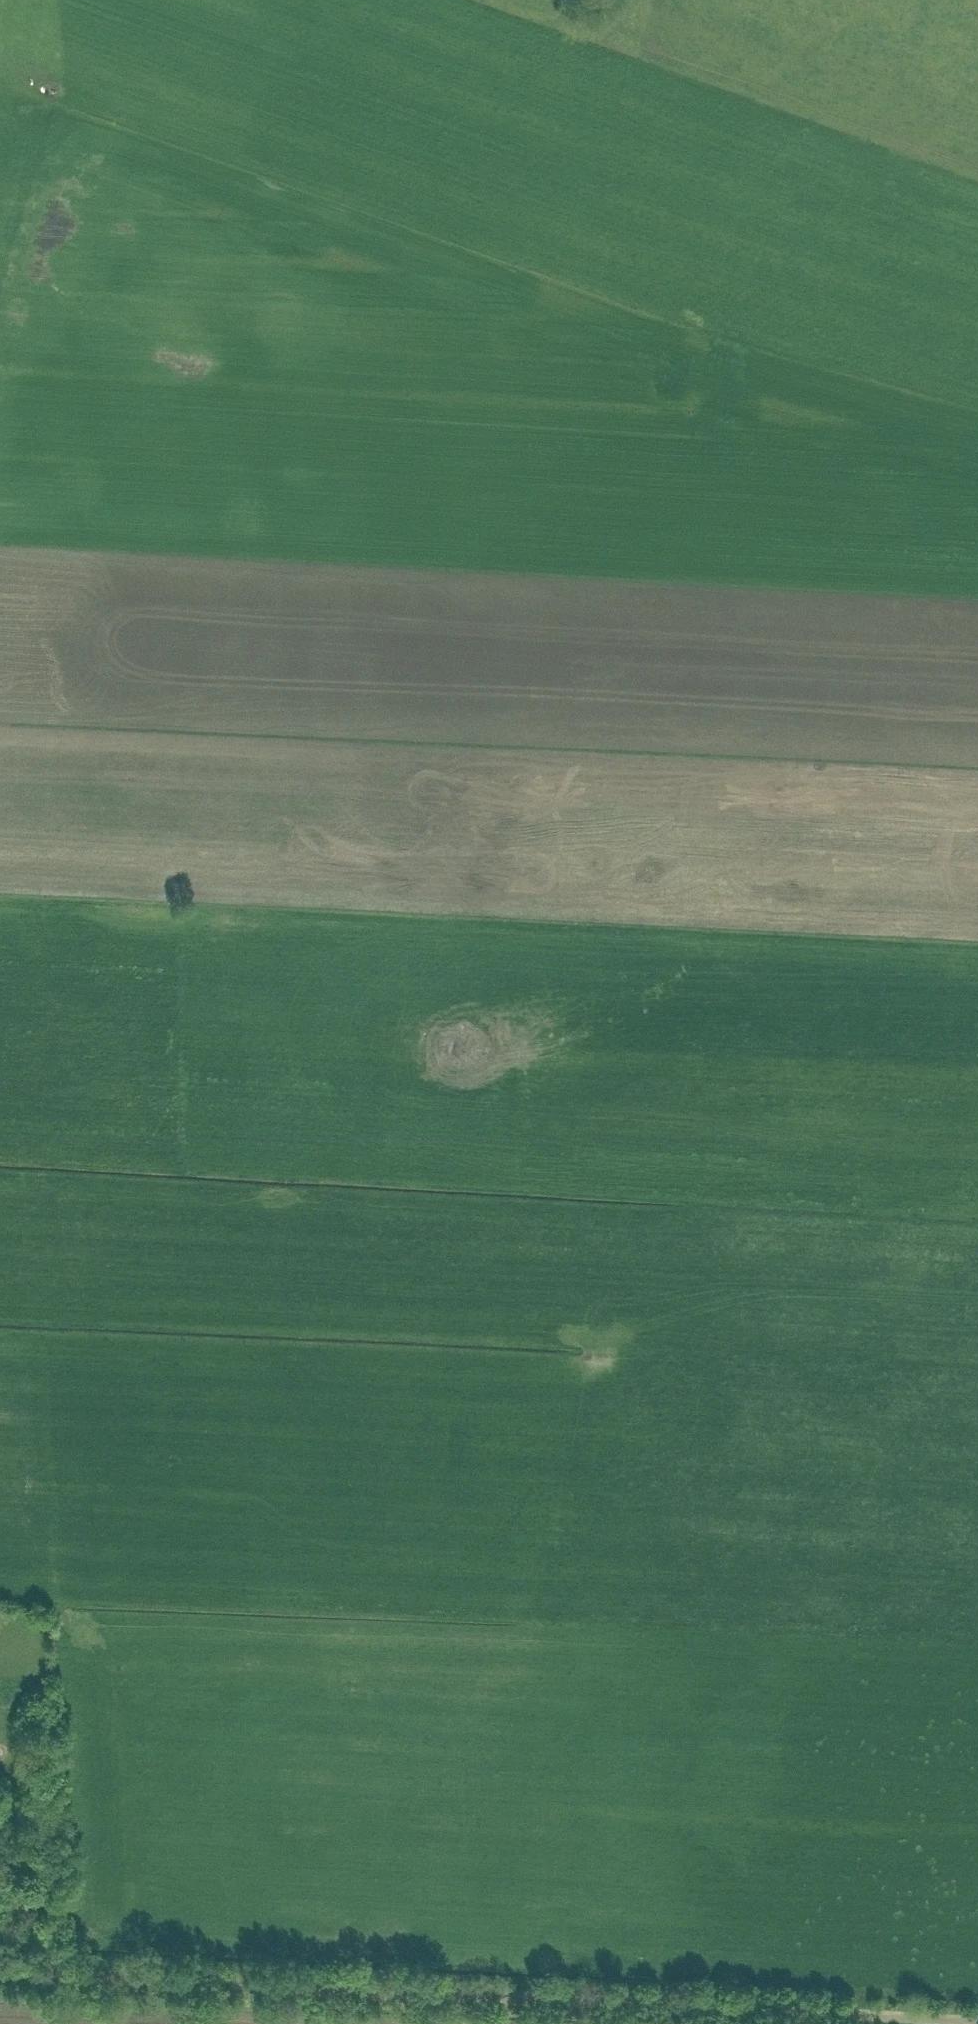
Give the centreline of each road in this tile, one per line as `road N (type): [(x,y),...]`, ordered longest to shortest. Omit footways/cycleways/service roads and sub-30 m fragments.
road 1 (unclassified): [(977,2021),(0,1968)]

